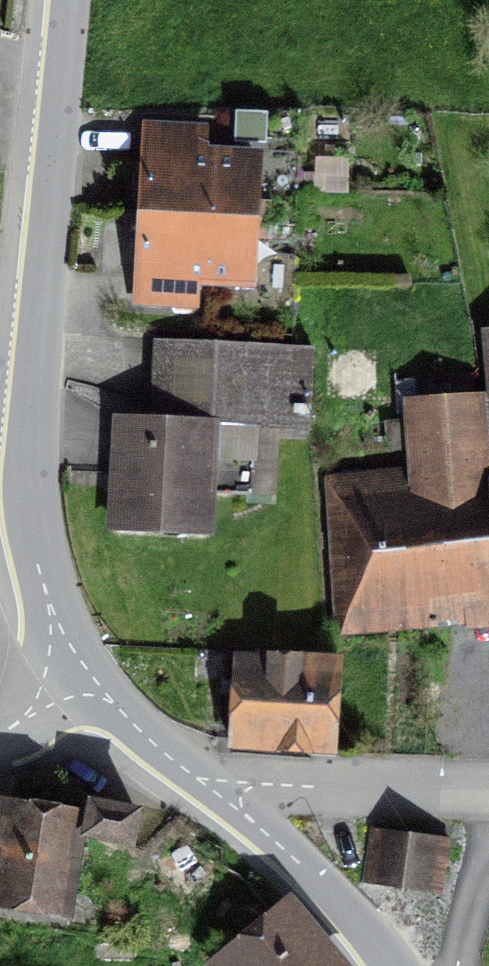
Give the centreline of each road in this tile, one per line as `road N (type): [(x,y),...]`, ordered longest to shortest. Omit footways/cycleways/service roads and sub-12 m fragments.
road 1 (tertiary): [(68,666),(28,566),(13,481),(14,392),(57,0)]
road 2 (residential): [(488,797),(190,785)]
road 3 (tertiary): [(381,965),(315,889),(190,785)]
road 4 (tertiary): [(190,785),(112,722),(68,666)]
road 5 (residential): [(488,845),(458,965)]

